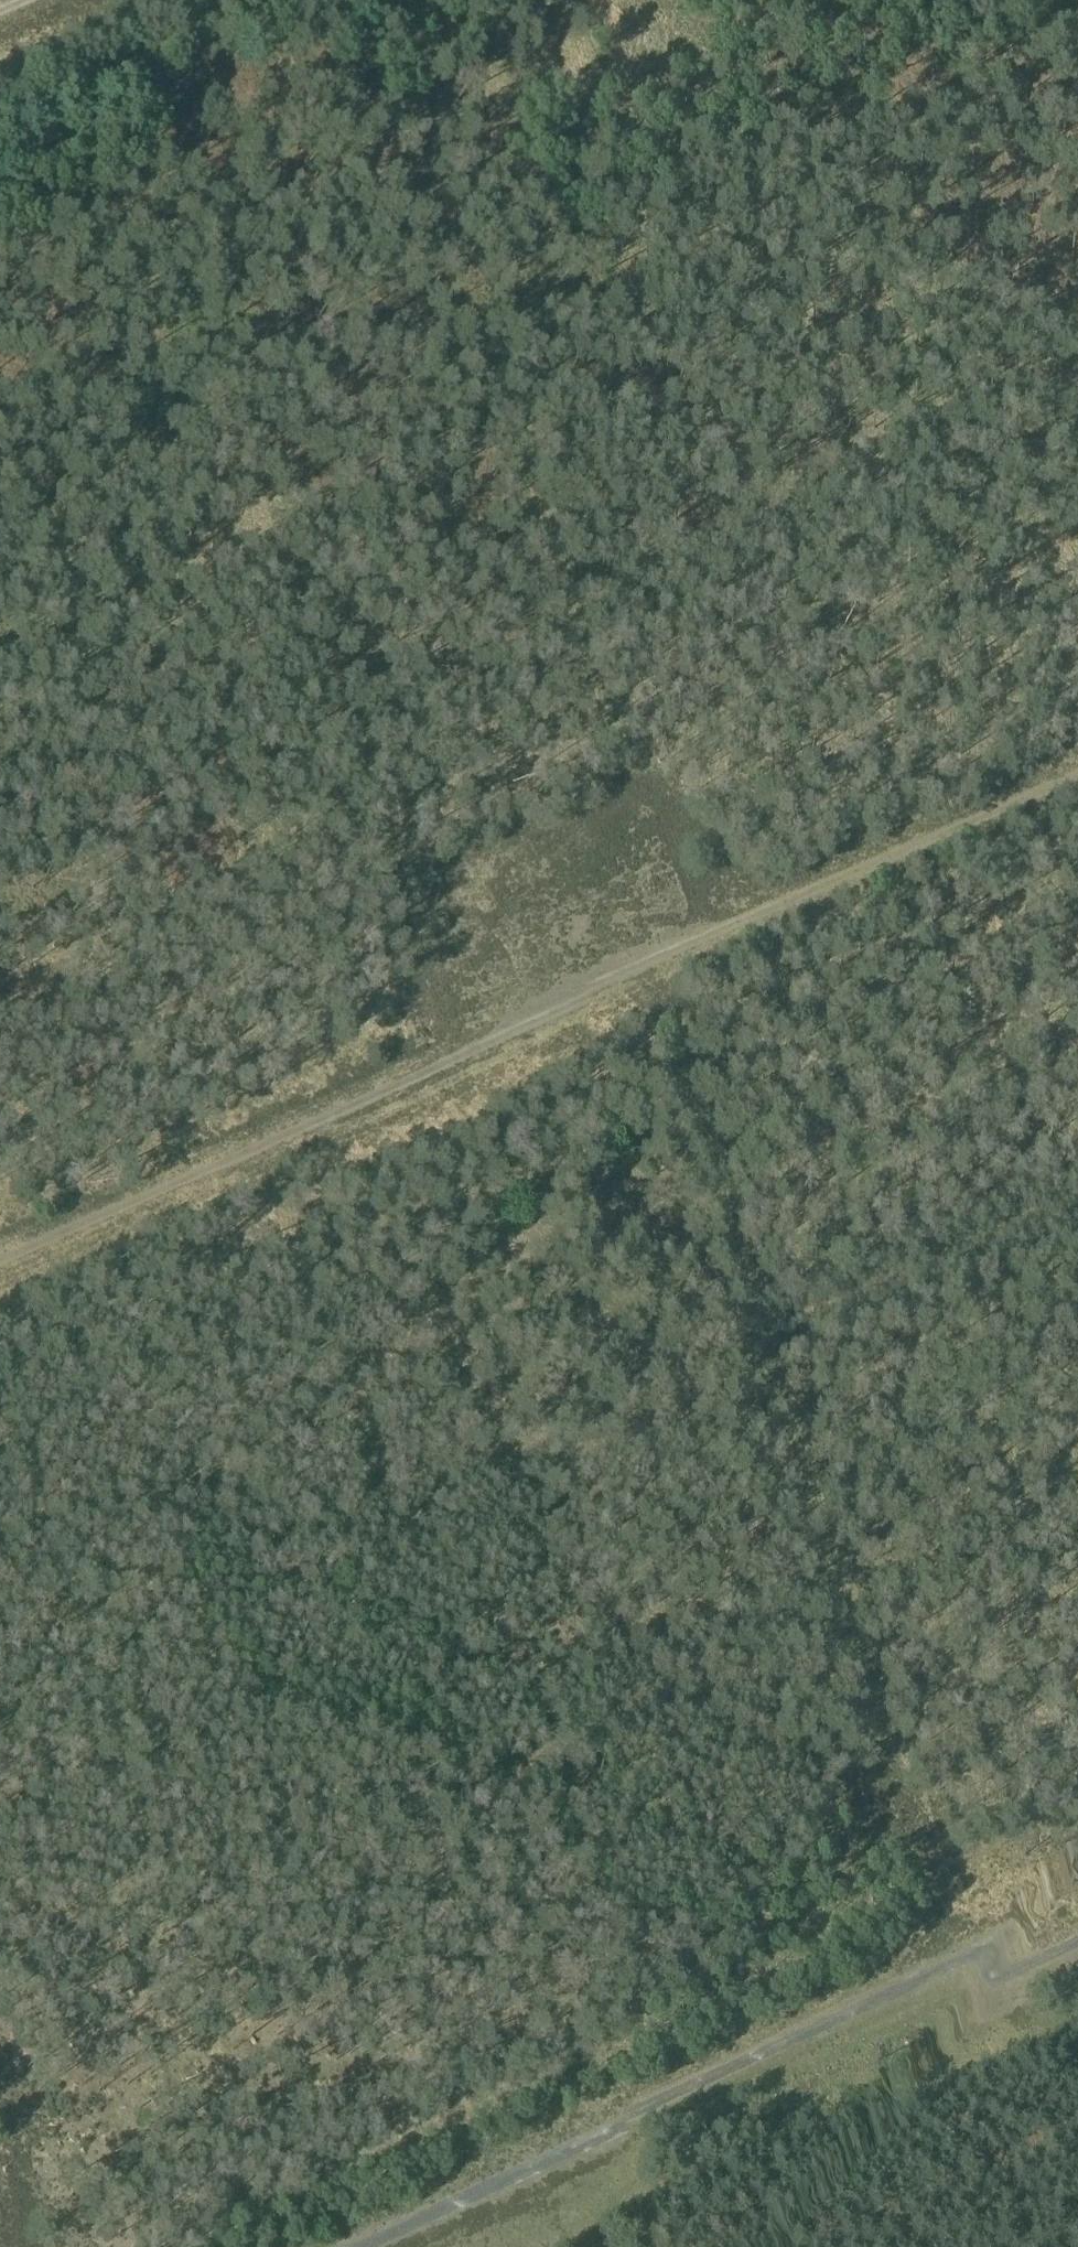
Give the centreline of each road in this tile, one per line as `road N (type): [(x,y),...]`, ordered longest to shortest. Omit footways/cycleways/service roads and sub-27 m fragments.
road 1 (track): [(1077,811),(0,1289)]
road 2 (track): [(398,2246),(1077,1930)]

